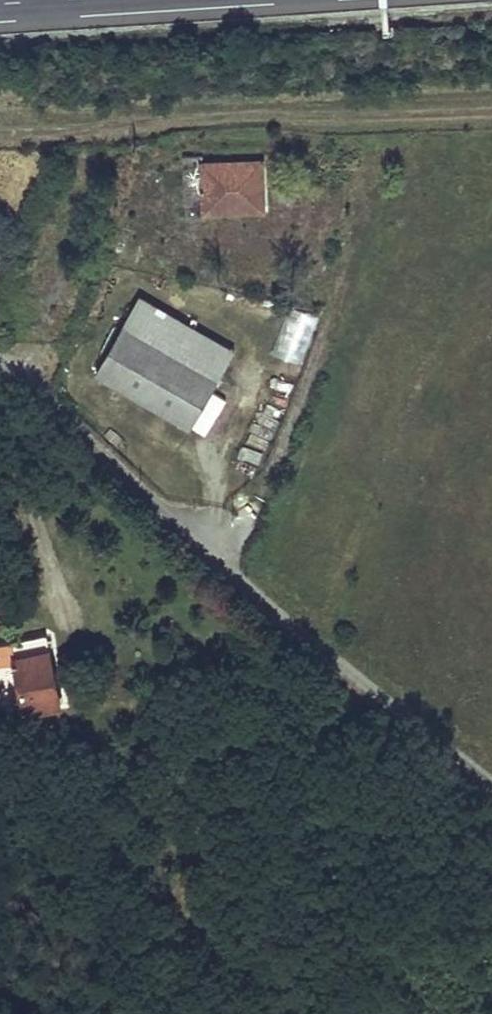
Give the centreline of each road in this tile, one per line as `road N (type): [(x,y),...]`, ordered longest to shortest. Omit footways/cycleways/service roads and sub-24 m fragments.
road 1 (unclassified): [(491,783),(249,591),(0,365)]
road 2 (track): [(0,131),(210,117),(491,112)]

